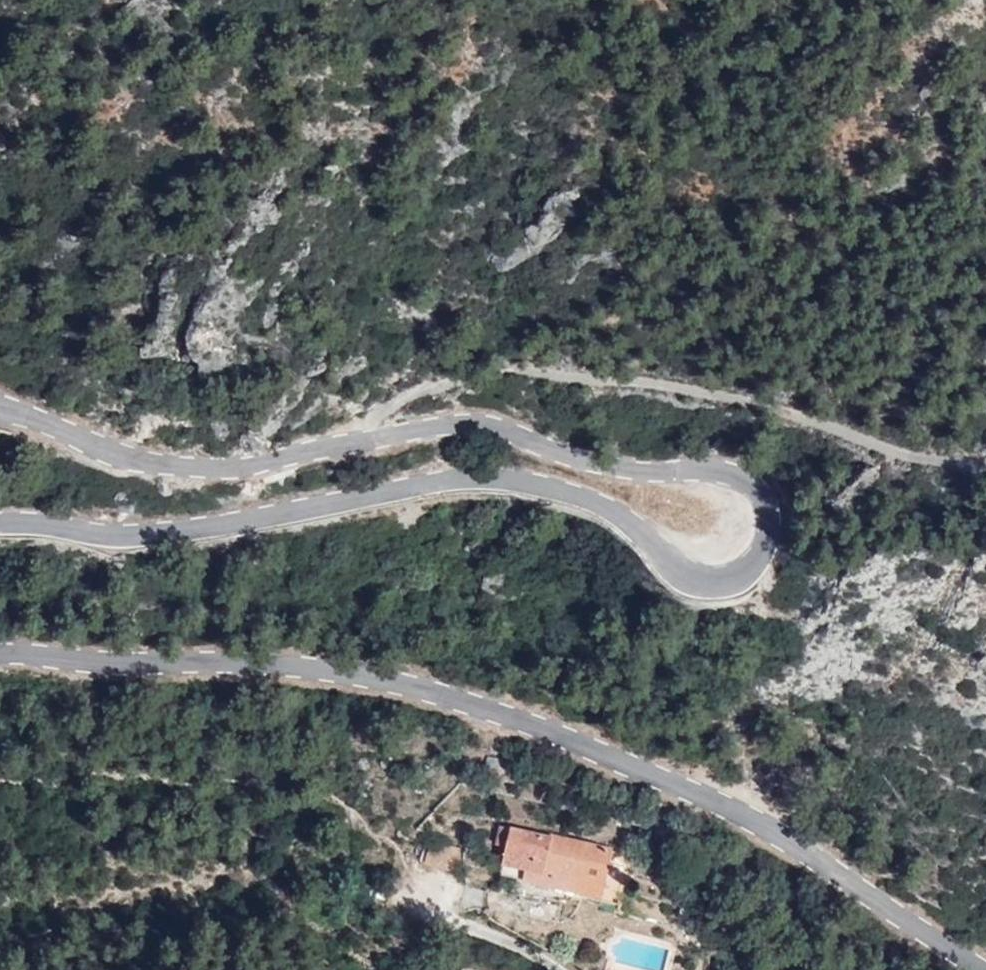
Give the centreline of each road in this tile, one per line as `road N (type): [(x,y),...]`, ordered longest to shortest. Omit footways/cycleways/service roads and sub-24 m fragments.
road 1 (tertiary): [(0,404),(136,459),(221,470),(322,445),(486,423),(617,467),(729,471),(759,492),(769,519),(748,566),(706,580),(674,570),(634,528),(593,502),(478,476),(138,534),(0,522)]
road 2 (tertiary): [(0,652),(288,662),(377,676),(484,707),(743,816),(985,969)]
road 3 (track): [(985,461),(906,461),(710,394),(482,369),(339,442)]

